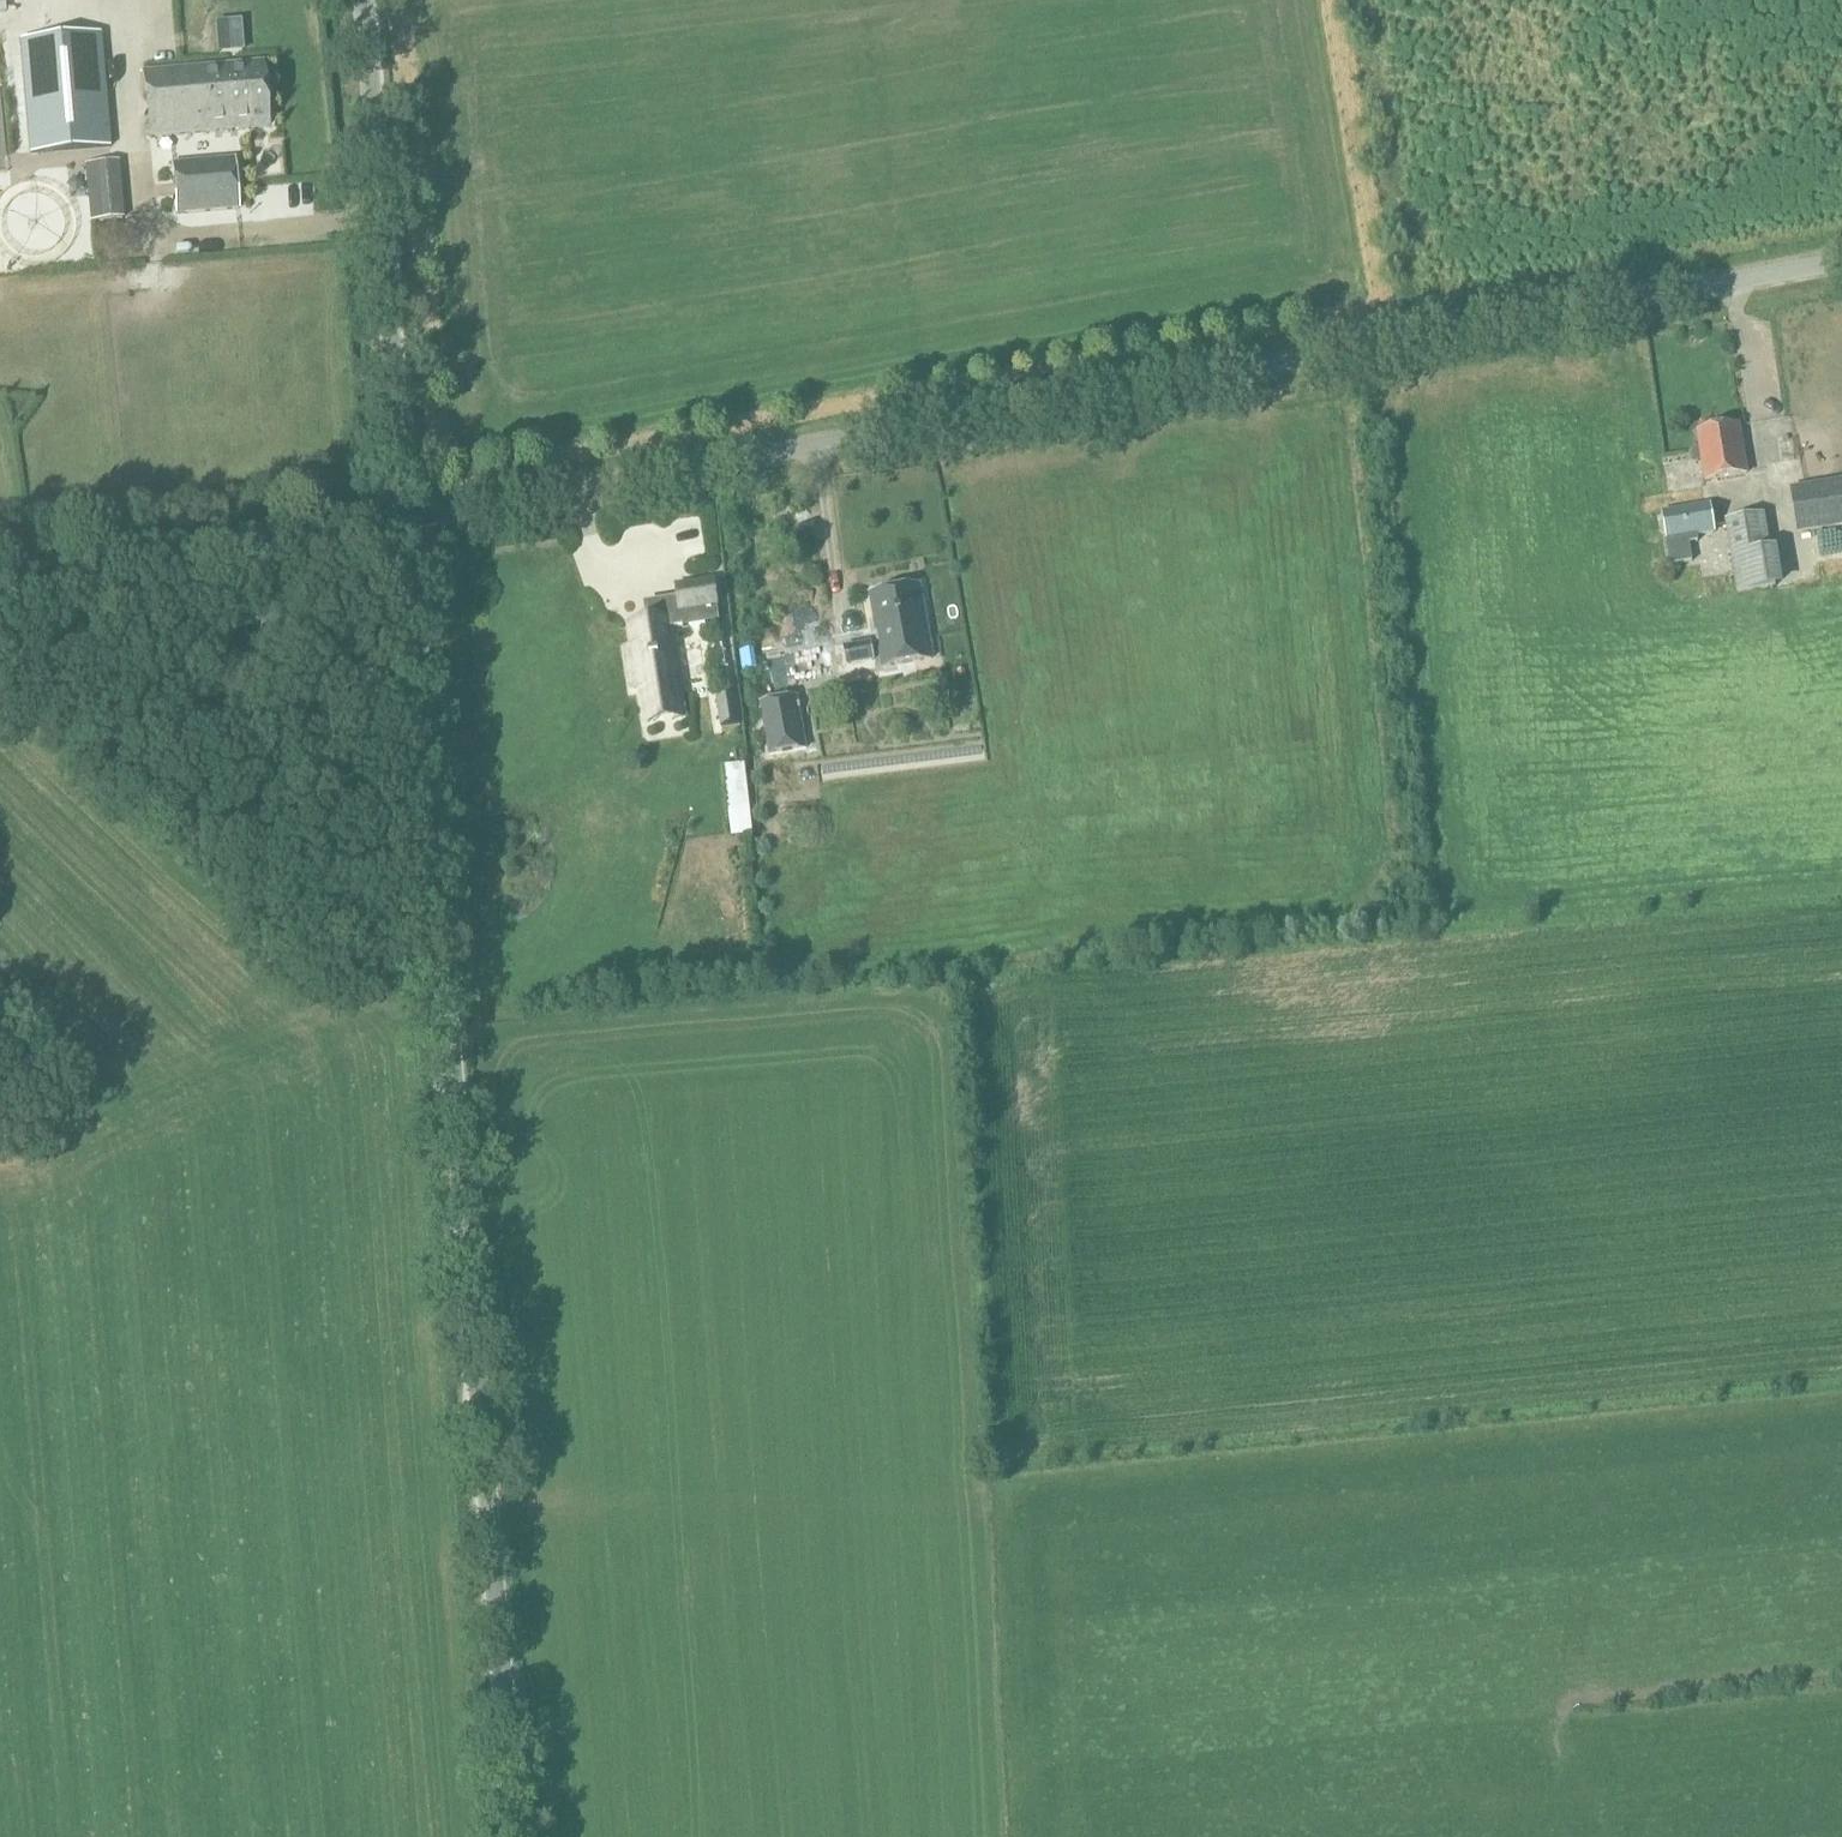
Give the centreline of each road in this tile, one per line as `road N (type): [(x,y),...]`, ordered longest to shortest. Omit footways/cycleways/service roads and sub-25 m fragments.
road 1 (tertiary): [(414,519),(1841,261)]
road 2 (unclassified): [(517,1836),(414,519)]
road 3 (unclassified): [(414,519),(374,0)]
road 4 (tertiary): [(0,623),(145,574),(414,519)]

